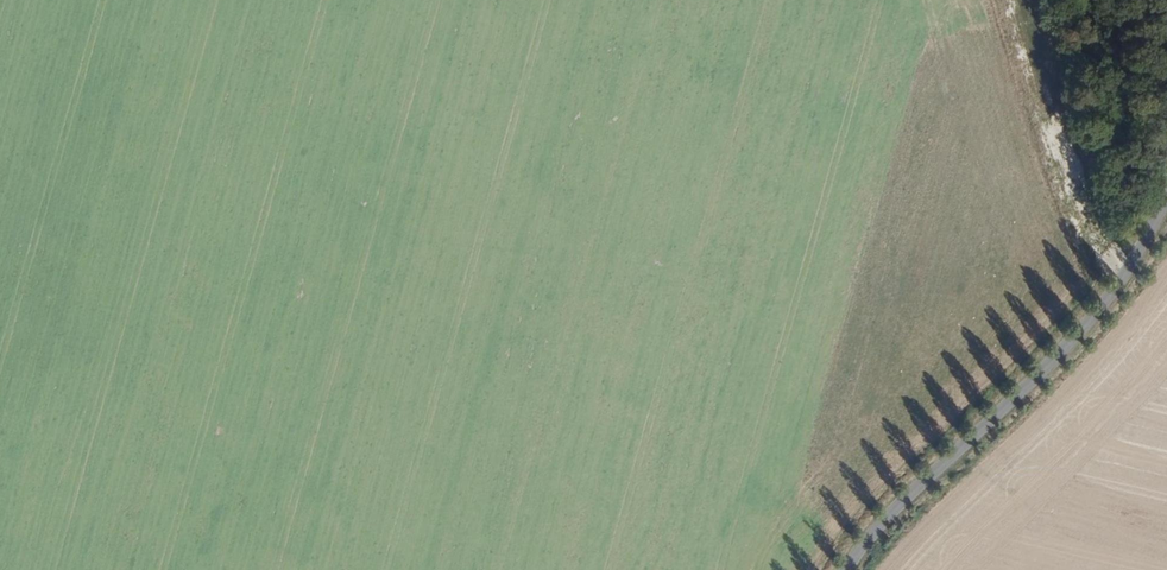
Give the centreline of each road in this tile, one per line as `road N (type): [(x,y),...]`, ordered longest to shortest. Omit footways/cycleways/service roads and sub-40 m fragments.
road 1 (unclassified): [(859,569),(907,498),(1127,293),(1166,215)]

